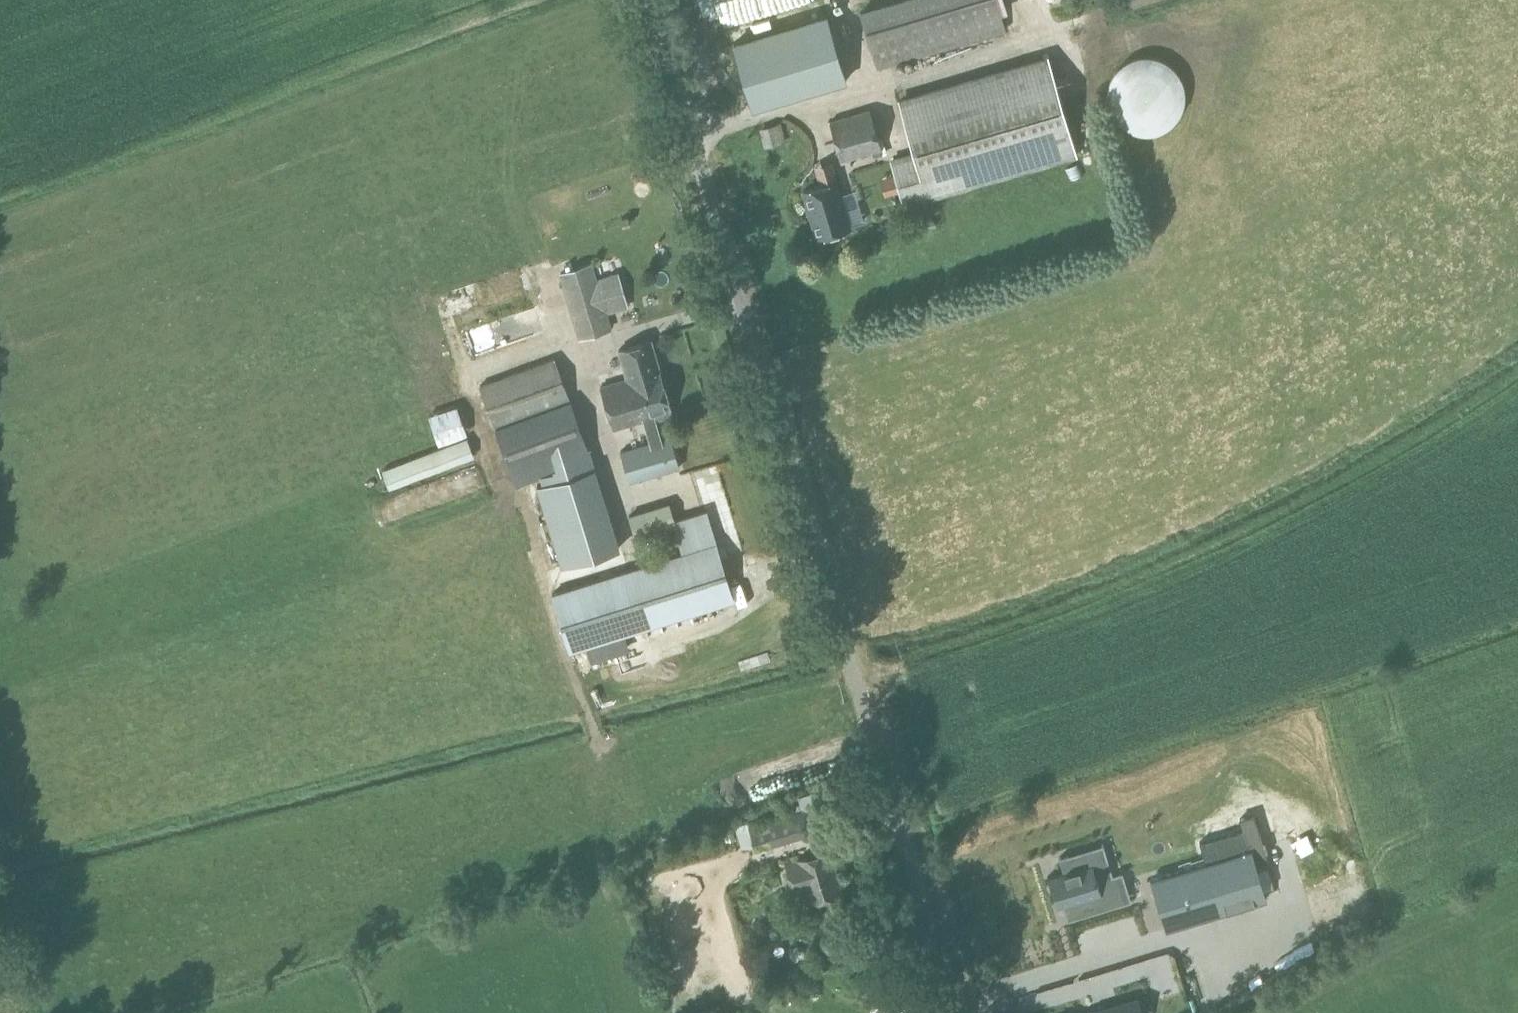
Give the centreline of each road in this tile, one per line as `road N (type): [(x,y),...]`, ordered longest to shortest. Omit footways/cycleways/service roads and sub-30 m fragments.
road 1 (unclassified): [(651,0),(961,1012)]

